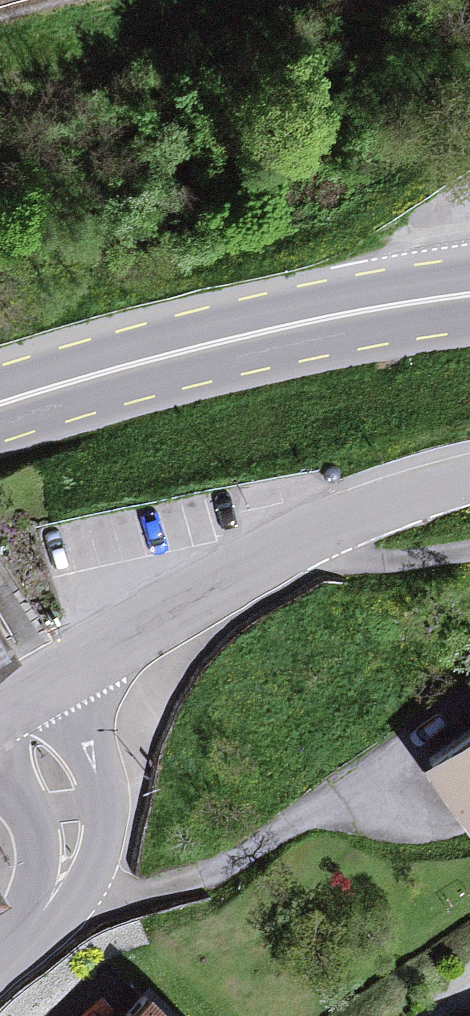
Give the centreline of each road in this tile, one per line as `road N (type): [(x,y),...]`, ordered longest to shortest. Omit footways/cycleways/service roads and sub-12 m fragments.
road 1 (primary): [(0,402),(334,317),(469,298)]
road 2 (unclassified): [(63,685),(325,530),(469,477)]
road 3 (tertiary): [(41,915),(82,859),(103,803),(90,736),(63,685)]
road 4 (tertiary): [(0,752),(35,812),(45,849),(41,915)]

